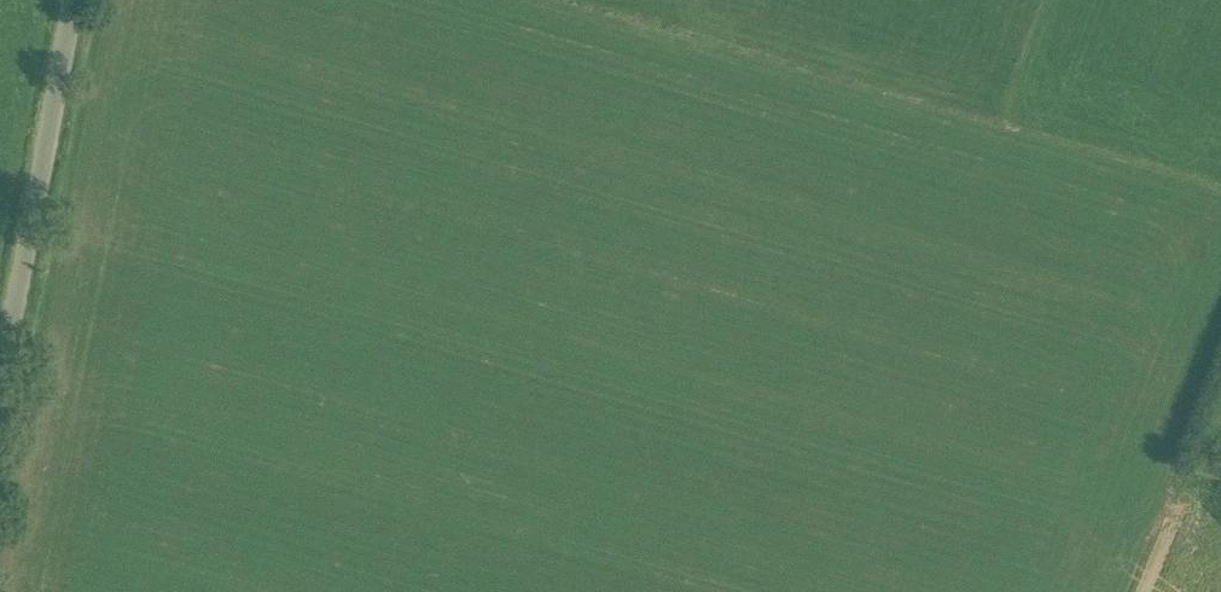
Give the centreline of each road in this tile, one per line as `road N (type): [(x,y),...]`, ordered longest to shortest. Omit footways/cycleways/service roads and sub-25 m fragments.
road 1 (unclassified): [(0,420),(77,0)]

